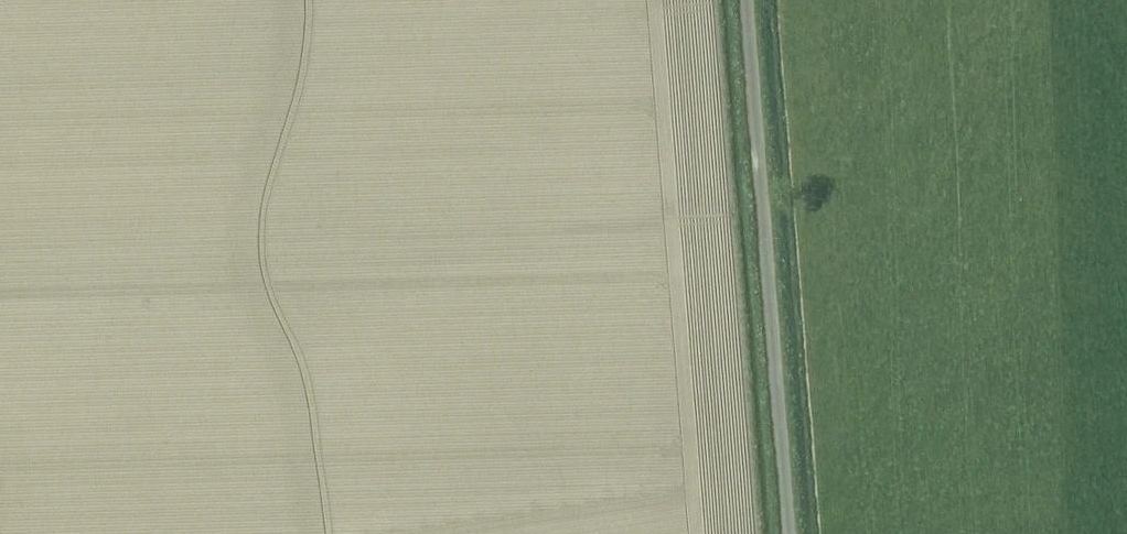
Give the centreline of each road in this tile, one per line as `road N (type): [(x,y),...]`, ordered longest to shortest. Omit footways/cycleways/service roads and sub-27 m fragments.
road 1 (unclassified): [(787,533),(747,0)]

